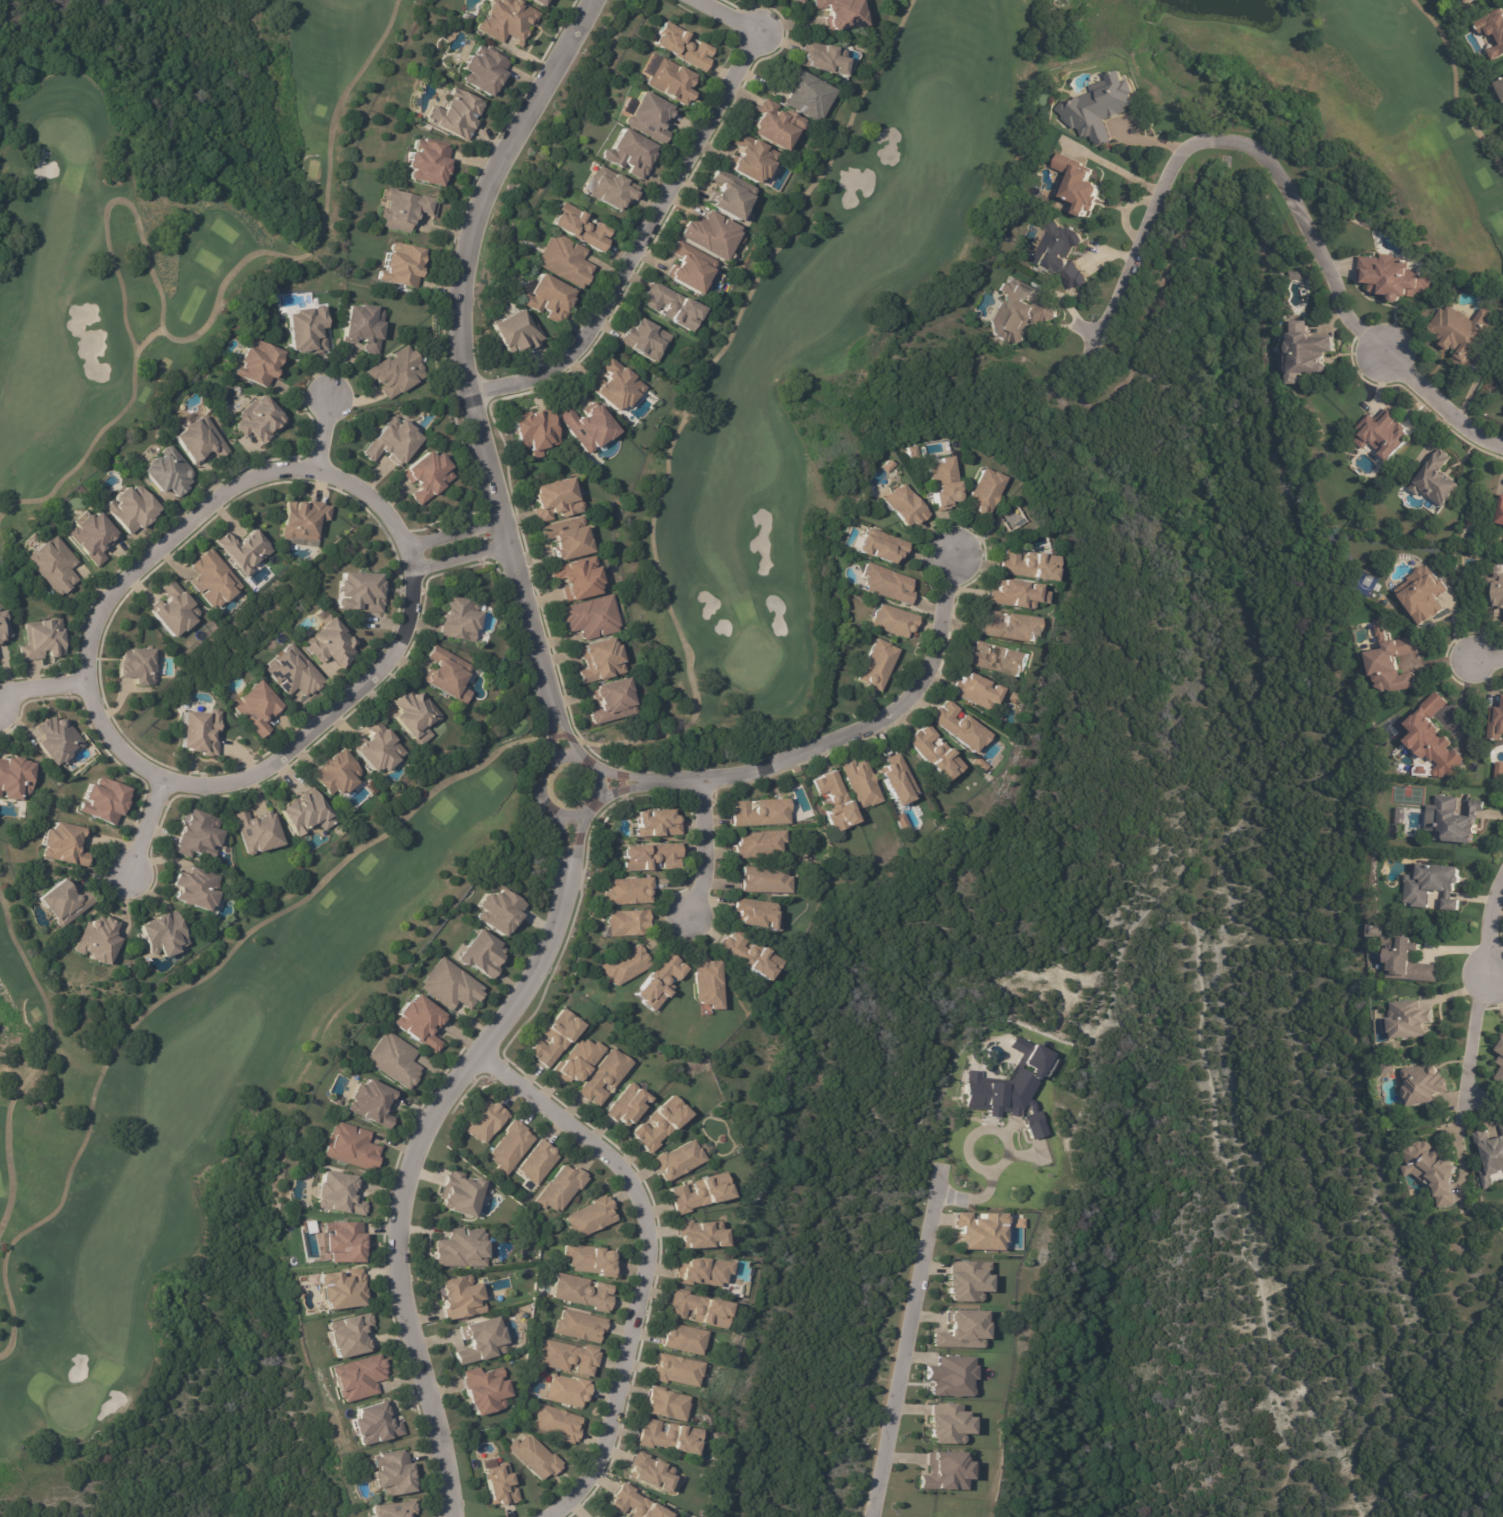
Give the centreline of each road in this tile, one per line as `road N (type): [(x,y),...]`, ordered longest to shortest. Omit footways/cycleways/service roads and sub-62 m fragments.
road 1 (residential): [(305,469),(257,469),(186,525),(92,627),(91,718),(124,766),(172,787),(217,787),(279,762),(405,641),(417,599),(412,549),(349,477),(305,469)]
road 2 (residential): [(585,0),(464,227),(460,341),(551,700)]
road 3 (residential): [(572,860),(548,953),(420,1130),(394,1228),(402,1310),(456,1486),(456,1516)]
road 4 (residential): [(472,1052),(624,1180),(647,1254),(594,1470),(560,1512),(543,1516)]
road 5 (residential): [(686,0),(754,38),(574,345),(529,378),(473,392)]
road 6 (residential): [(950,548),(934,670),(894,720),(702,782),(656,782)]
road 7 (residential): [(541,775),(542,796),(566,816),(589,813),(604,797),(604,769),(581,751),(552,757),(541,775)]
road 8 (residential): [(1376,353),(1502,447)]
road 9 (residential): [(688,918),(704,874),(702,782)]

